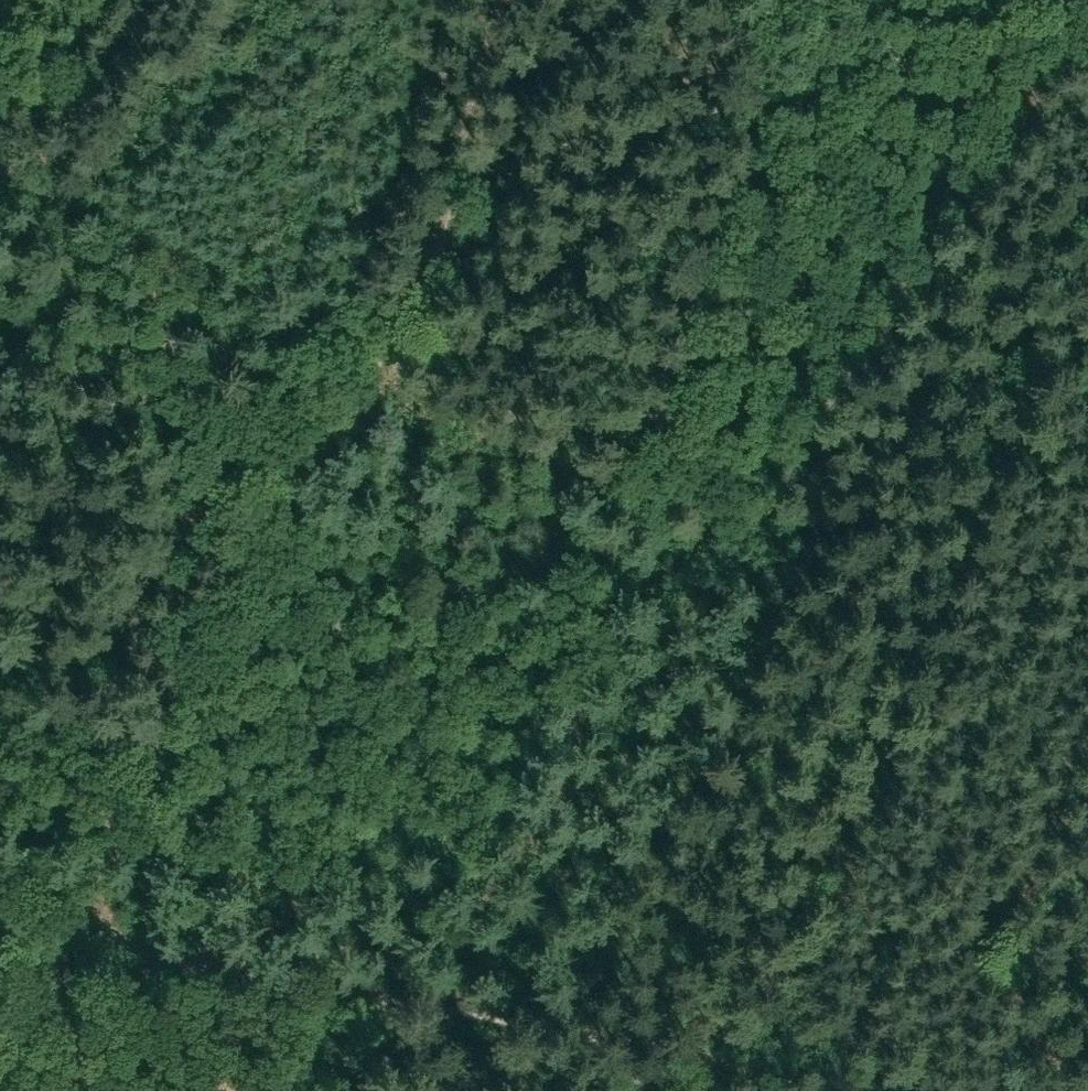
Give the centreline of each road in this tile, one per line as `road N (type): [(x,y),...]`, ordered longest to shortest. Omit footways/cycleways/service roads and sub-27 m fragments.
road 1 (track): [(1029,34),(1026,117),(1008,158),(759,511),(729,511),(345,419)]
road 2 (track): [(839,1090),(449,1008),(149,957),(80,903)]
road 3 (track): [(459,204),(504,165),(537,155),(1087,18)]
road 4 (track): [(92,916),(173,707),(260,537),(386,346)]
road 5 (track): [(386,346),(0,177)]
road 6 (track): [(1087,713),(1004,974),(1012,1007),(1070,1090)]
road 7 (track): [(878,338),(926,344),(1029,390),(1087,371)]
road 8 (track): [(386,346),(413,316),(459,204)]

